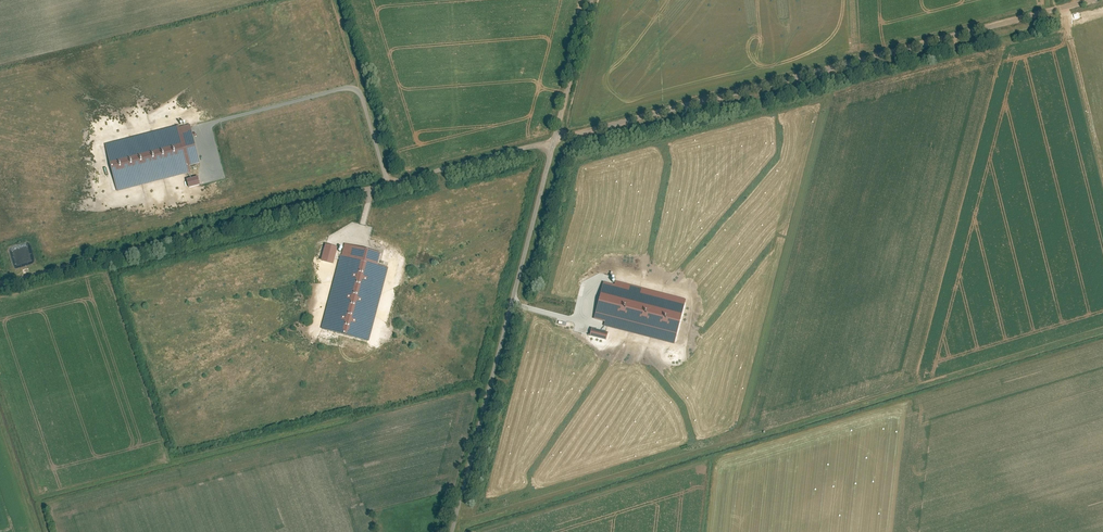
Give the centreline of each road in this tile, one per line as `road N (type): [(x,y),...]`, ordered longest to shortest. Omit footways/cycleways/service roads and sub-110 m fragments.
road 1 (unclassified): [(1099,0),(555,140)]
road 2 (unclassified): [(555,140),(453,531)]
road 3 (track): [(373,188),(0,285)]
road 4 (unclassified): [(555,140),(373,188)]
road 5 (unclassified): [(591,0),(555,140)]

